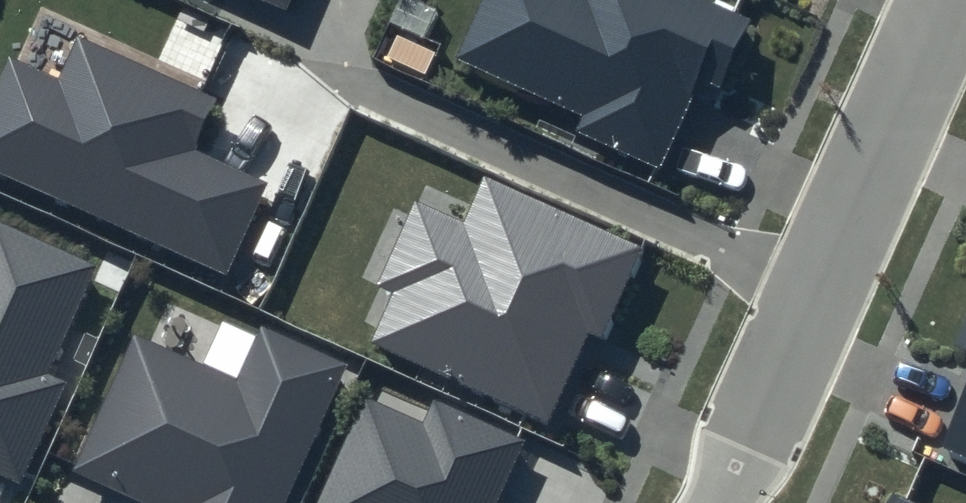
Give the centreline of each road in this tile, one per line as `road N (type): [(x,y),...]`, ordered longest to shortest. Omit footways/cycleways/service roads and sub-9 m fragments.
road 1 (residential): [(945,0),(721,502)]

